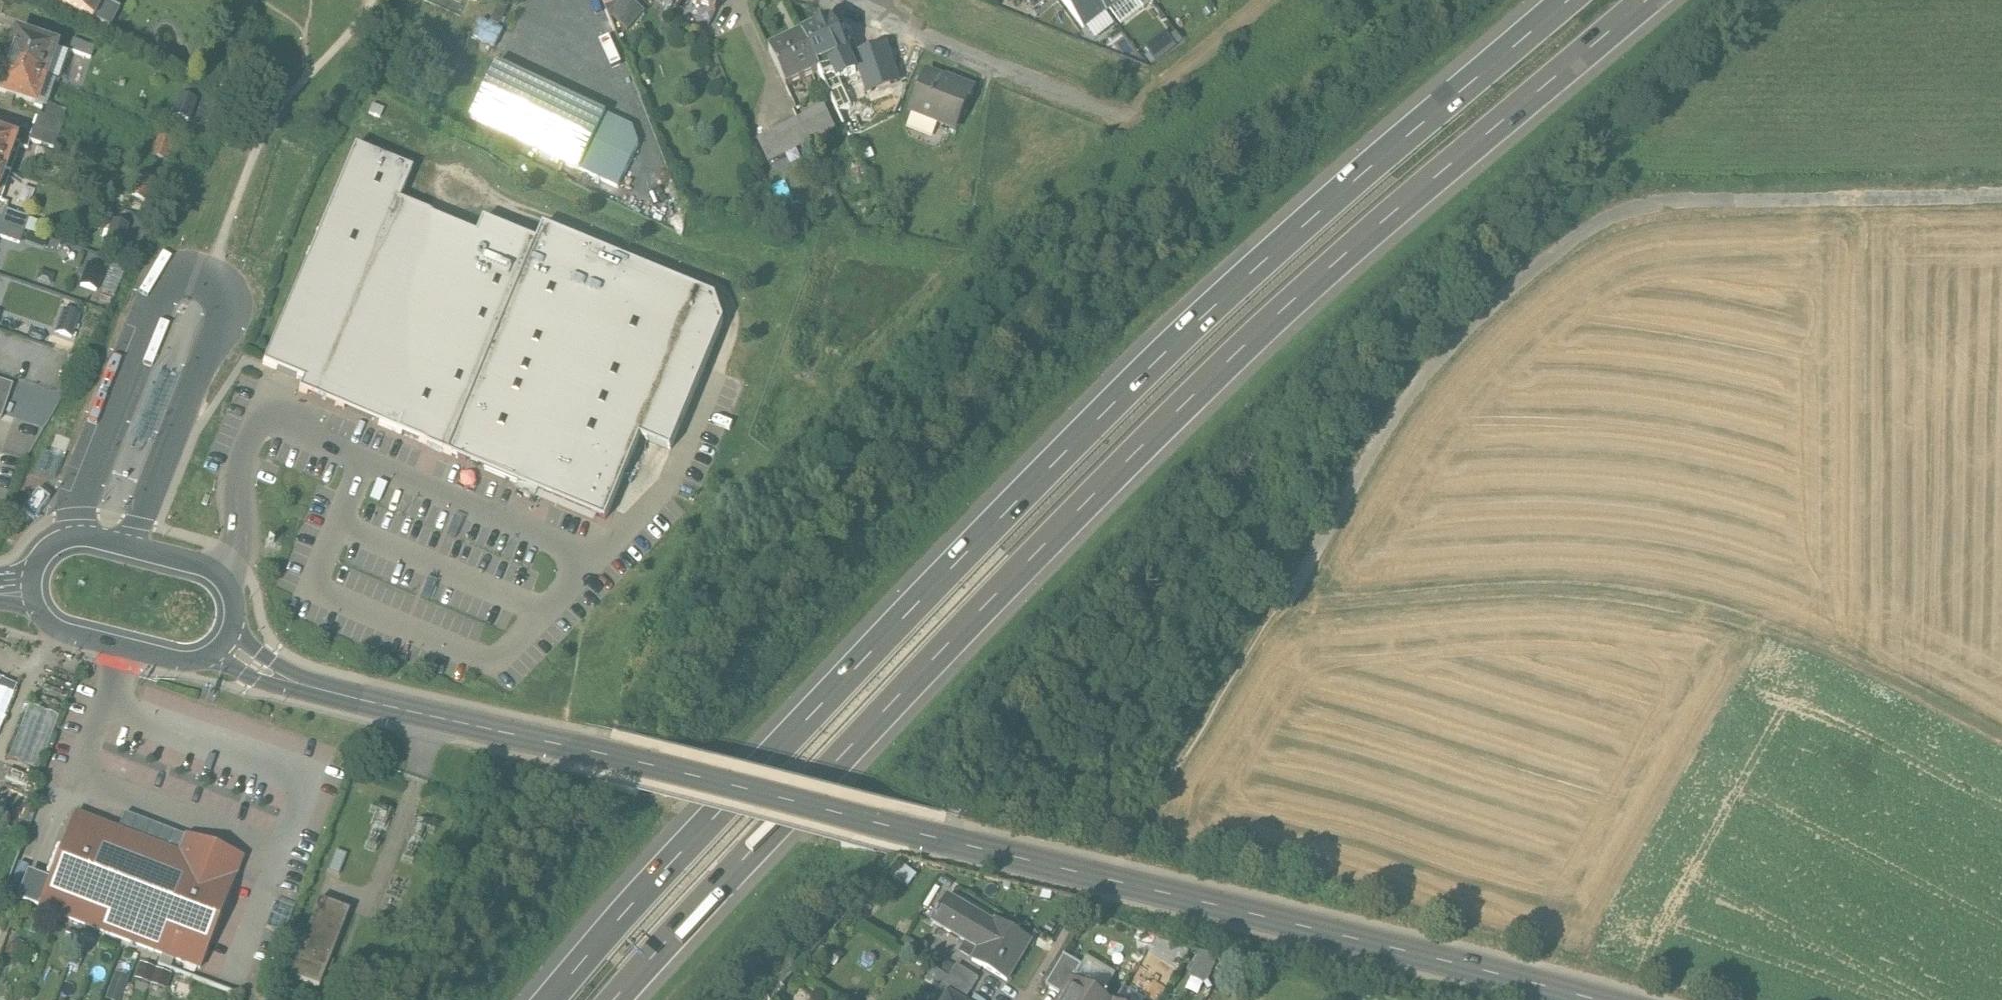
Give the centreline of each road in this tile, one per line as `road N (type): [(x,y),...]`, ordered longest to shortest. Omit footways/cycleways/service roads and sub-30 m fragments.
road 1 (motorway): [(607,999),(819,754),(1110,455),(1457,137),(1632,0)]
road 2 (motorway): [(1552,0),(1416,110),(1075,426),(766,737),(540,999)]
road 3 (track): [(1288,604),(1402,411),(1462,333),(1589,230),(1680,201),(2001,192)]
road 4 (track): [(1288,604),(1486,589),(1677,601),(1772,630),(2001,737)]
road 5 (tertiary): [(1608,999),(923,833)]
road 6 (tertiary): [(286,681),(923,833)]
road 7 (tertiary): [(234,631),(237,601),(223,576),(103,540),(74,538),(50,548),(35,586)]
road 8 (residential): [(860,5),(1114,114)]
road 9 (tertiary): [(35,586),(40,611),(60,631),(166,659),(209,659)]

